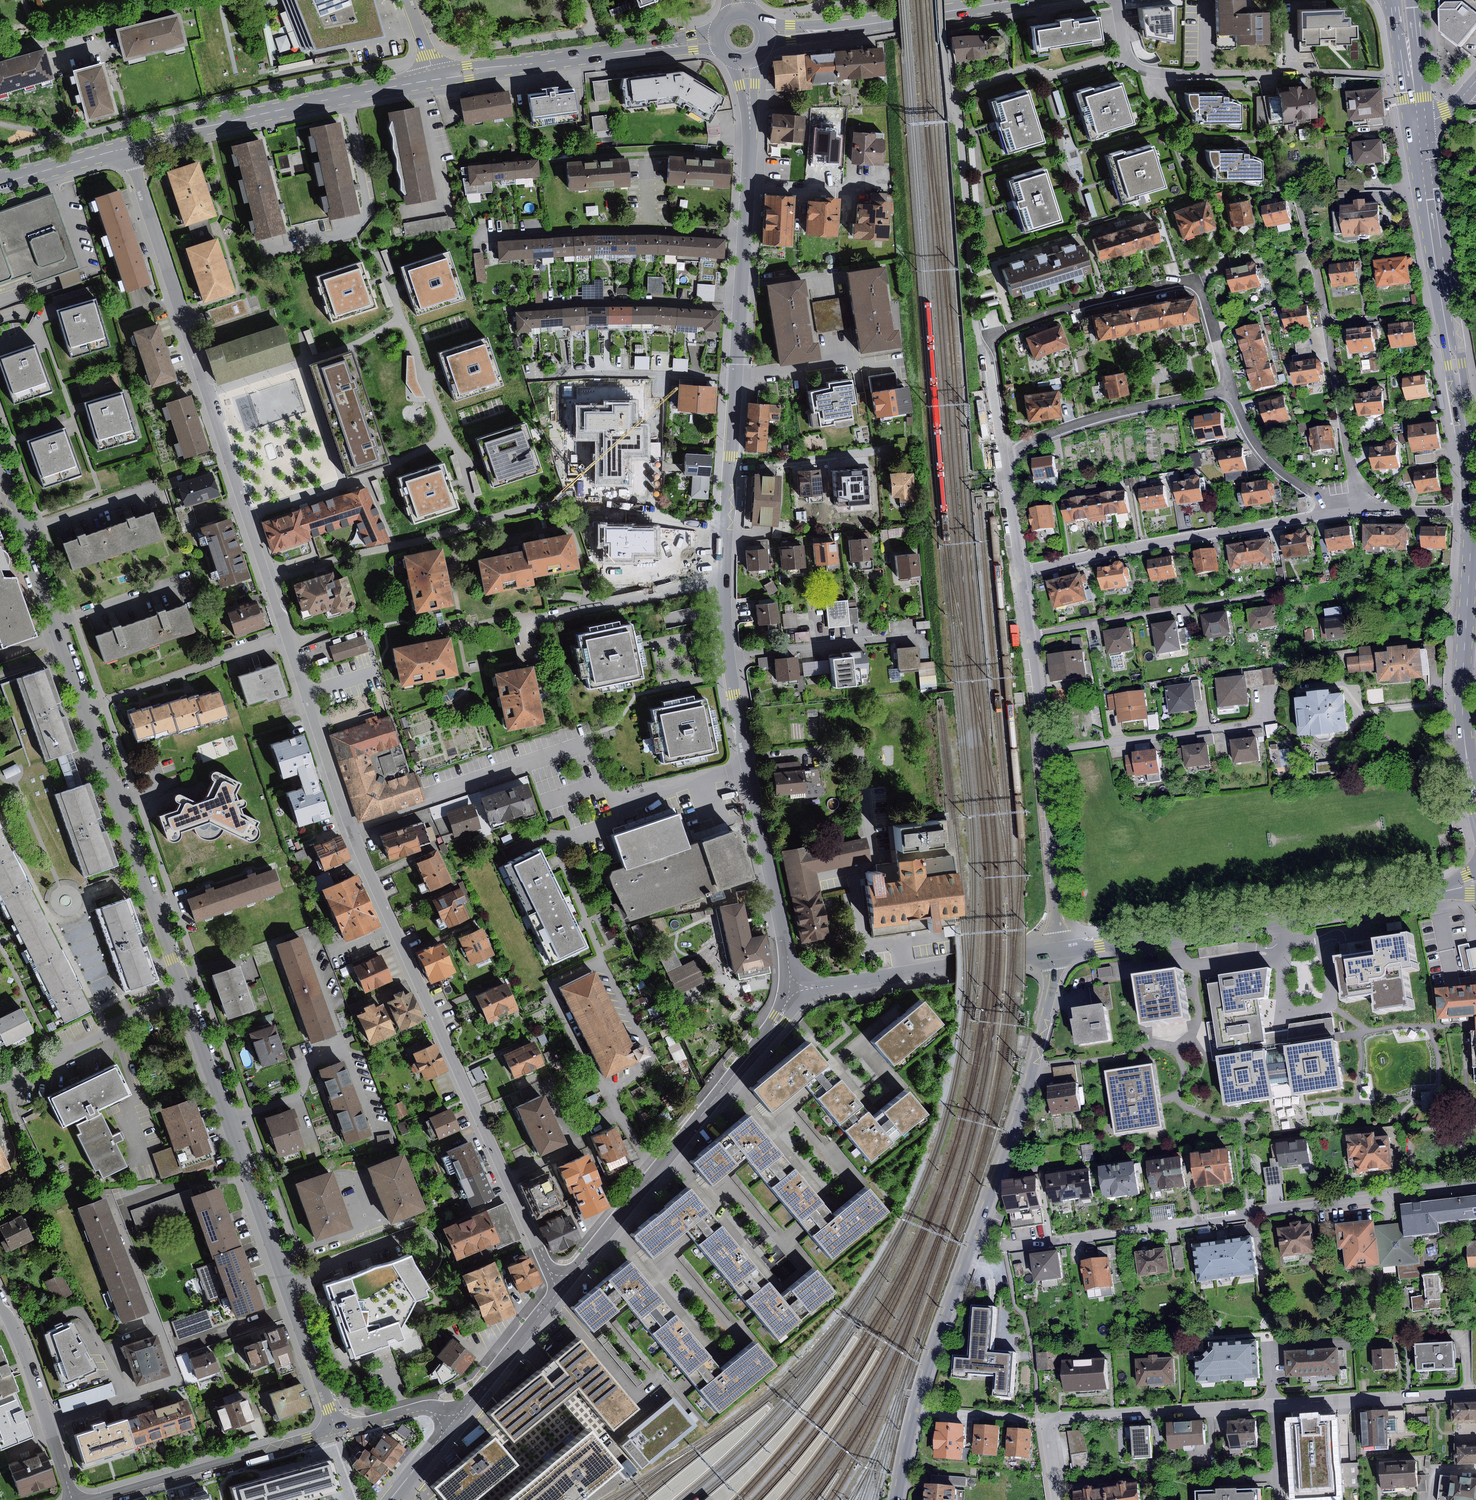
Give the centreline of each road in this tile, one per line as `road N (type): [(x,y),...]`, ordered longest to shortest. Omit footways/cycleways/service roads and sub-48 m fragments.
road 1 (residential): [(128,147),(351,831),(547,1266),(564,1283)]
road 2 (residential): [(794,986),(746,761),(724,611),(750,123),(746,61)]
road 3 (residential): [(183,992),(0,473)]
road 4 (residential): [(1475,1184),(1005,1247),(974,1241)]
road 5 (residential): [(338,1428),(183,992)]
road 6 (residential): [(1229,389),(1192,282),(1064,308),(990,339),(1003,455)]
road 7 (tertiary): [(1058,951),(1475,882)]
road 8 (primary): [(1418,122),(1472,512)]
road 9 (residential): [(1019,574),(1044,752),(1058,951)]
road 10 (tertiary): [(564,1283),(779,1018),(794,986)]
road 11 (residential): [(1019,574),(1341,509)]
road 12 (residential): [(1298,197),(1347,454),(1369,505)]
road 13 (secondary): [(433,79),(128,147)]
road 14 (residential): [(1275,1404),(1054,1417),(1046,1428),(1057,1499)]
road 15 (residential): [(974,1241),(1017,1126),(1058,951)]
road 16 (secondary): [(717,40),(433,79)]
road 17 (residential): [(896,1499),(924,1379),(974,1241)]
road 18 (tertiary): [(794,986),(1058,951)]
road 19 (secondary): [(1018,0),(767,33)]
road 20 (residential): [(338,1428),(106,1499)]
road 21 (residential): [(1229,389),(1095,419),(1003,455)]
road 22 (primary): [(1470,563),(1463,707),(1470,774)]
road 23 (residential): [(0,1303),(72,1499)]
road 24 (residential): [(183,992),(0,1084)]
road 25 (residential): [(1475,1393),(1275,1404)]
road 26 (tertiary): [(455,1416),(564,1283)]
road 27 (residential): [(1341,509),(1263,454),(1229,389)]
road 28 (secondary): [(128,147),(0,183)]
road 29 (primary): [(1405,0),(1418,122)]
road 30 (residential): [(455,1416),(420,1408),(338,1428)]

